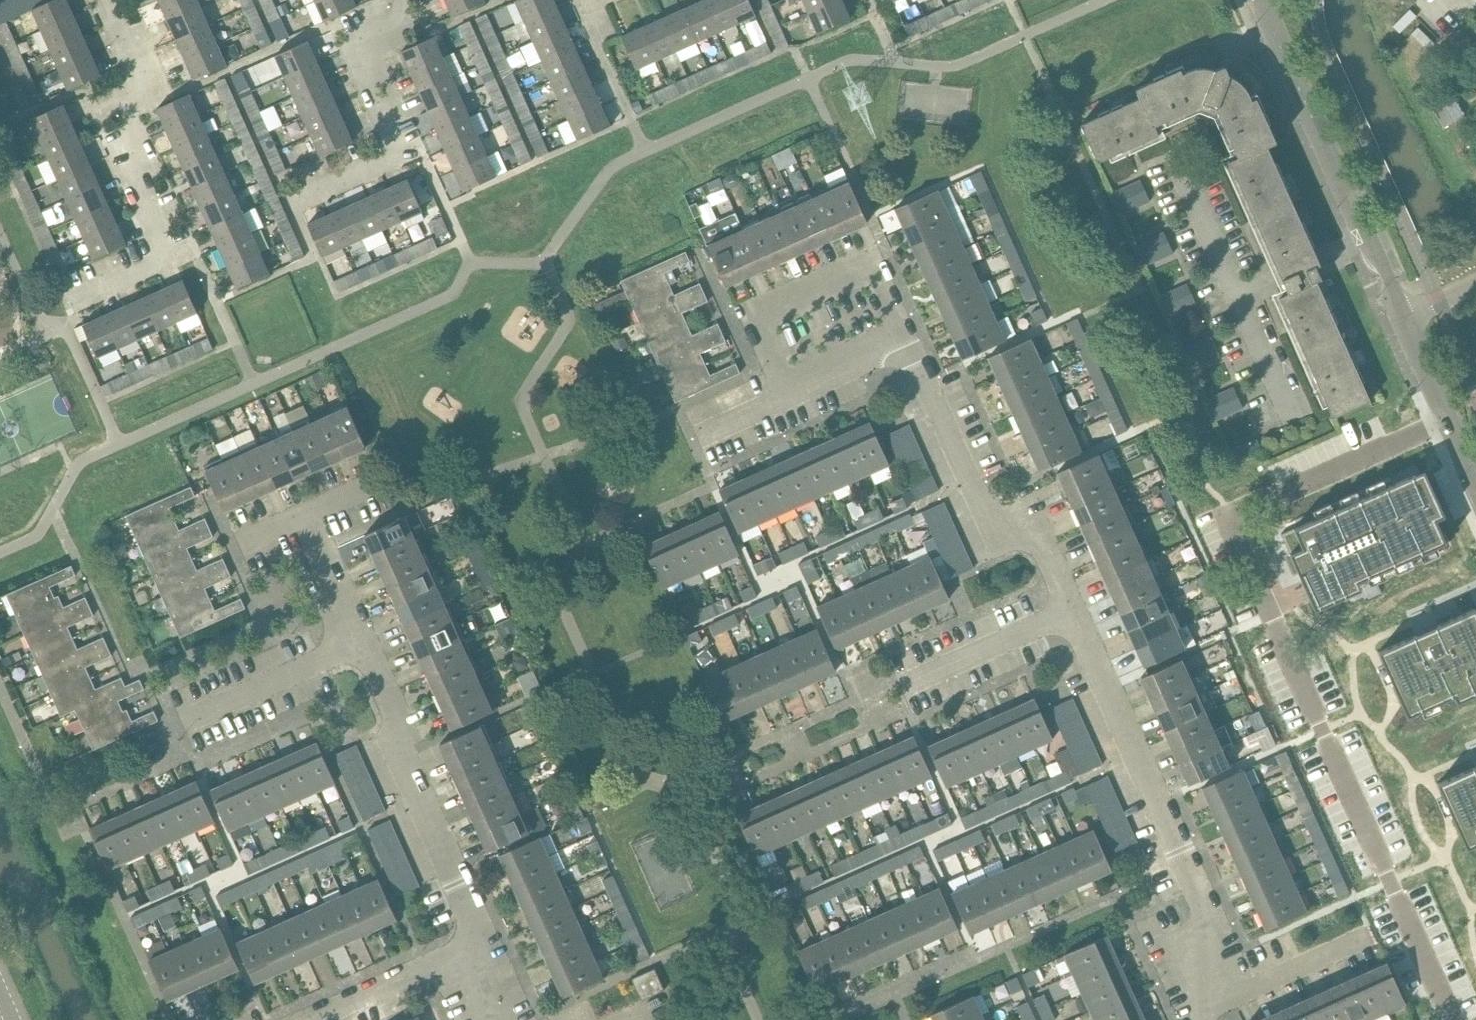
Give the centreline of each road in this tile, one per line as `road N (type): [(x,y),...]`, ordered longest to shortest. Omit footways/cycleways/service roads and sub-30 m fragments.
road 1 (residential): [(1239,511),(1462,1019)]
road 2 (unclassified): [(1475,483),(1266,0)]
road 3 (residential): [(1202,1004),(1205,907),(1073,616)]
road 4 (residential): [(78,279),(164,244),(127,111),(156,100),(115,0)]
road 5 (residential): [(479,960),(343,649)]
road 6 (residential): [(287,206),(409,154),(358,49),(407,32),(394,0)]
road 7 (residential): [(1073,616),(1044,545),(968,484),(904,342)]
road 8 (residential): [(788,392),(752,321),(868,262),(904,342)]
road 9 (residential): [(897,691),(1073,616)]
road 10 (residential): [(1202,1004),(1374,937)]
road 11 (residential): [(177,728),(343,649)]
road 12 (residential): [(318,1019),(418,974),(479,960)]
road 13 (residential): [(343,649),(288,523)]
road 14 (residential): [(788,392),(904,342)]

